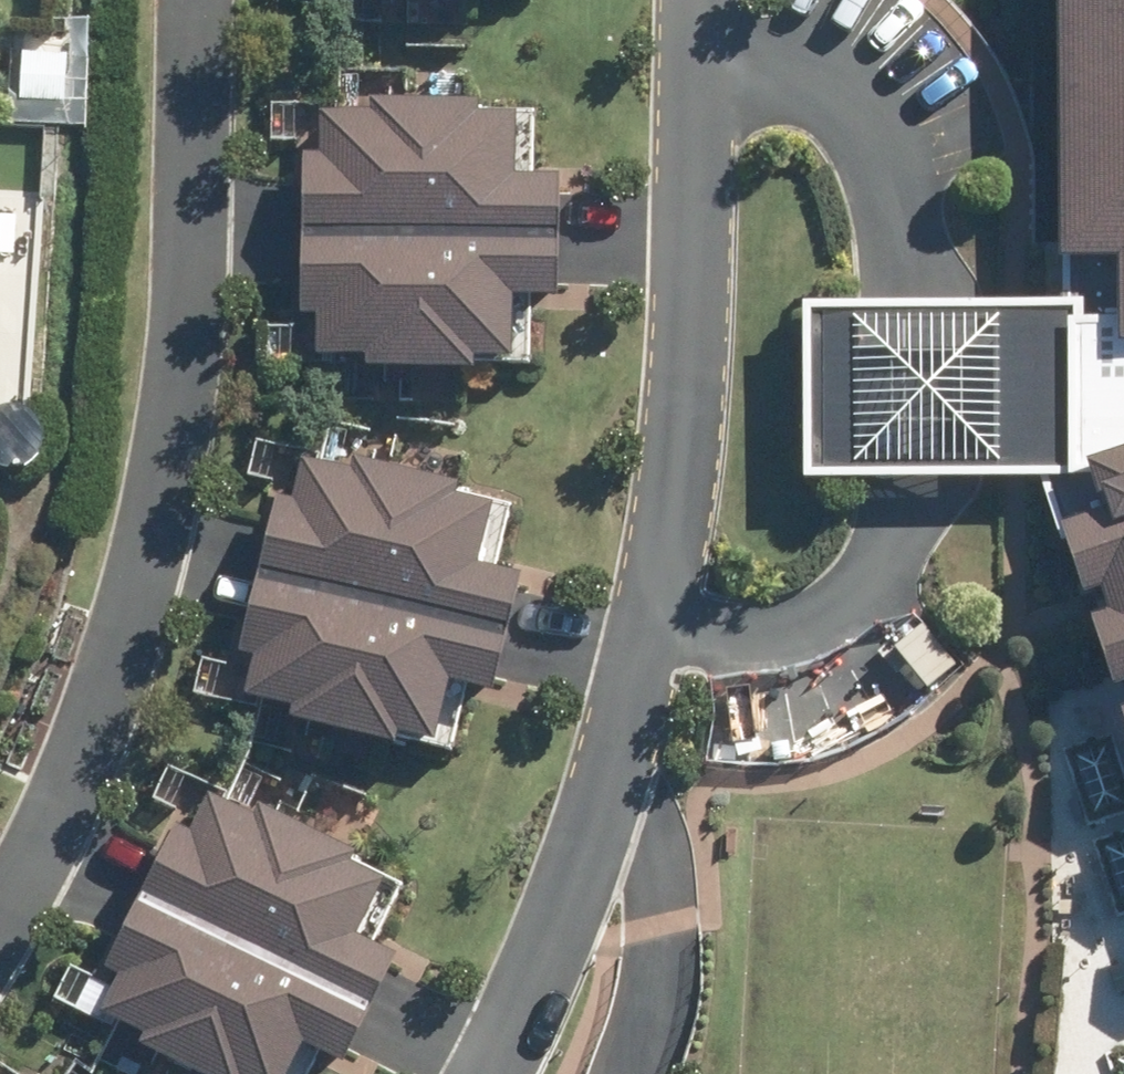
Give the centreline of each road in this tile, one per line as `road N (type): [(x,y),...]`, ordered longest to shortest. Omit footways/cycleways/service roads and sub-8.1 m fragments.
road 1 (residential): [(200,0),(190,427),(136,664),(34,866),(0,916)]
road 2 (residential): [(703,75),(850,115),(908,228),(932,388),(911,499),(873,601),(810,650),(706,663),(646,656)]
road 3 (residential): [(646,656),(700,396),(703,75)]
road 4 (residential): [(468,1073),(646,656)]

